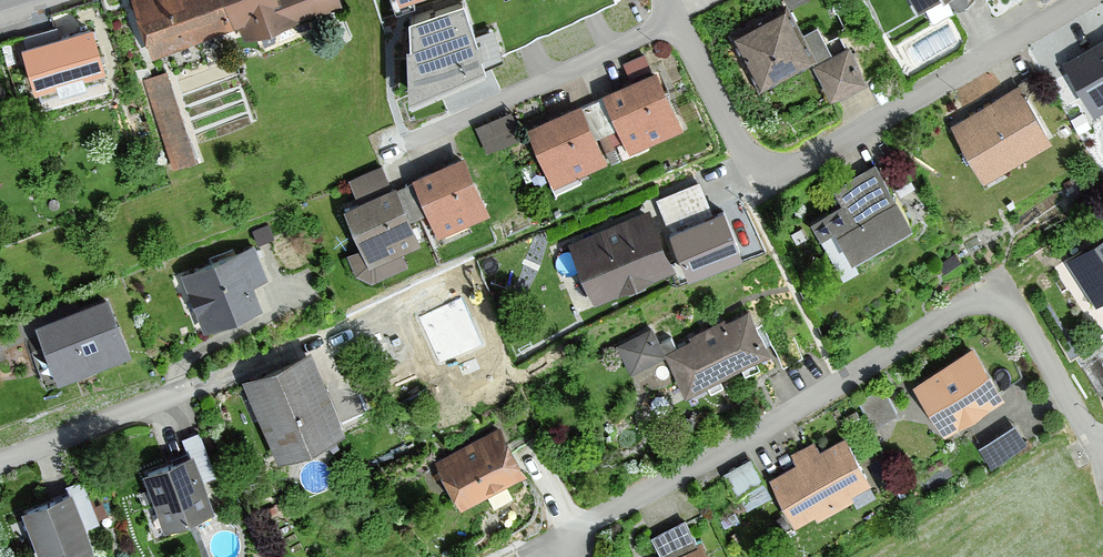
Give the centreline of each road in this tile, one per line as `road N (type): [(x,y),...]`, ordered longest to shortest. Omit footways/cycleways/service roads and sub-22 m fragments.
road 1 (residential): [(681,30),(763,184),(1086,0)]
road 2 (residential): [(681,30),(411,152)]
road 3 (residential): [(0,463),(174,395)]

